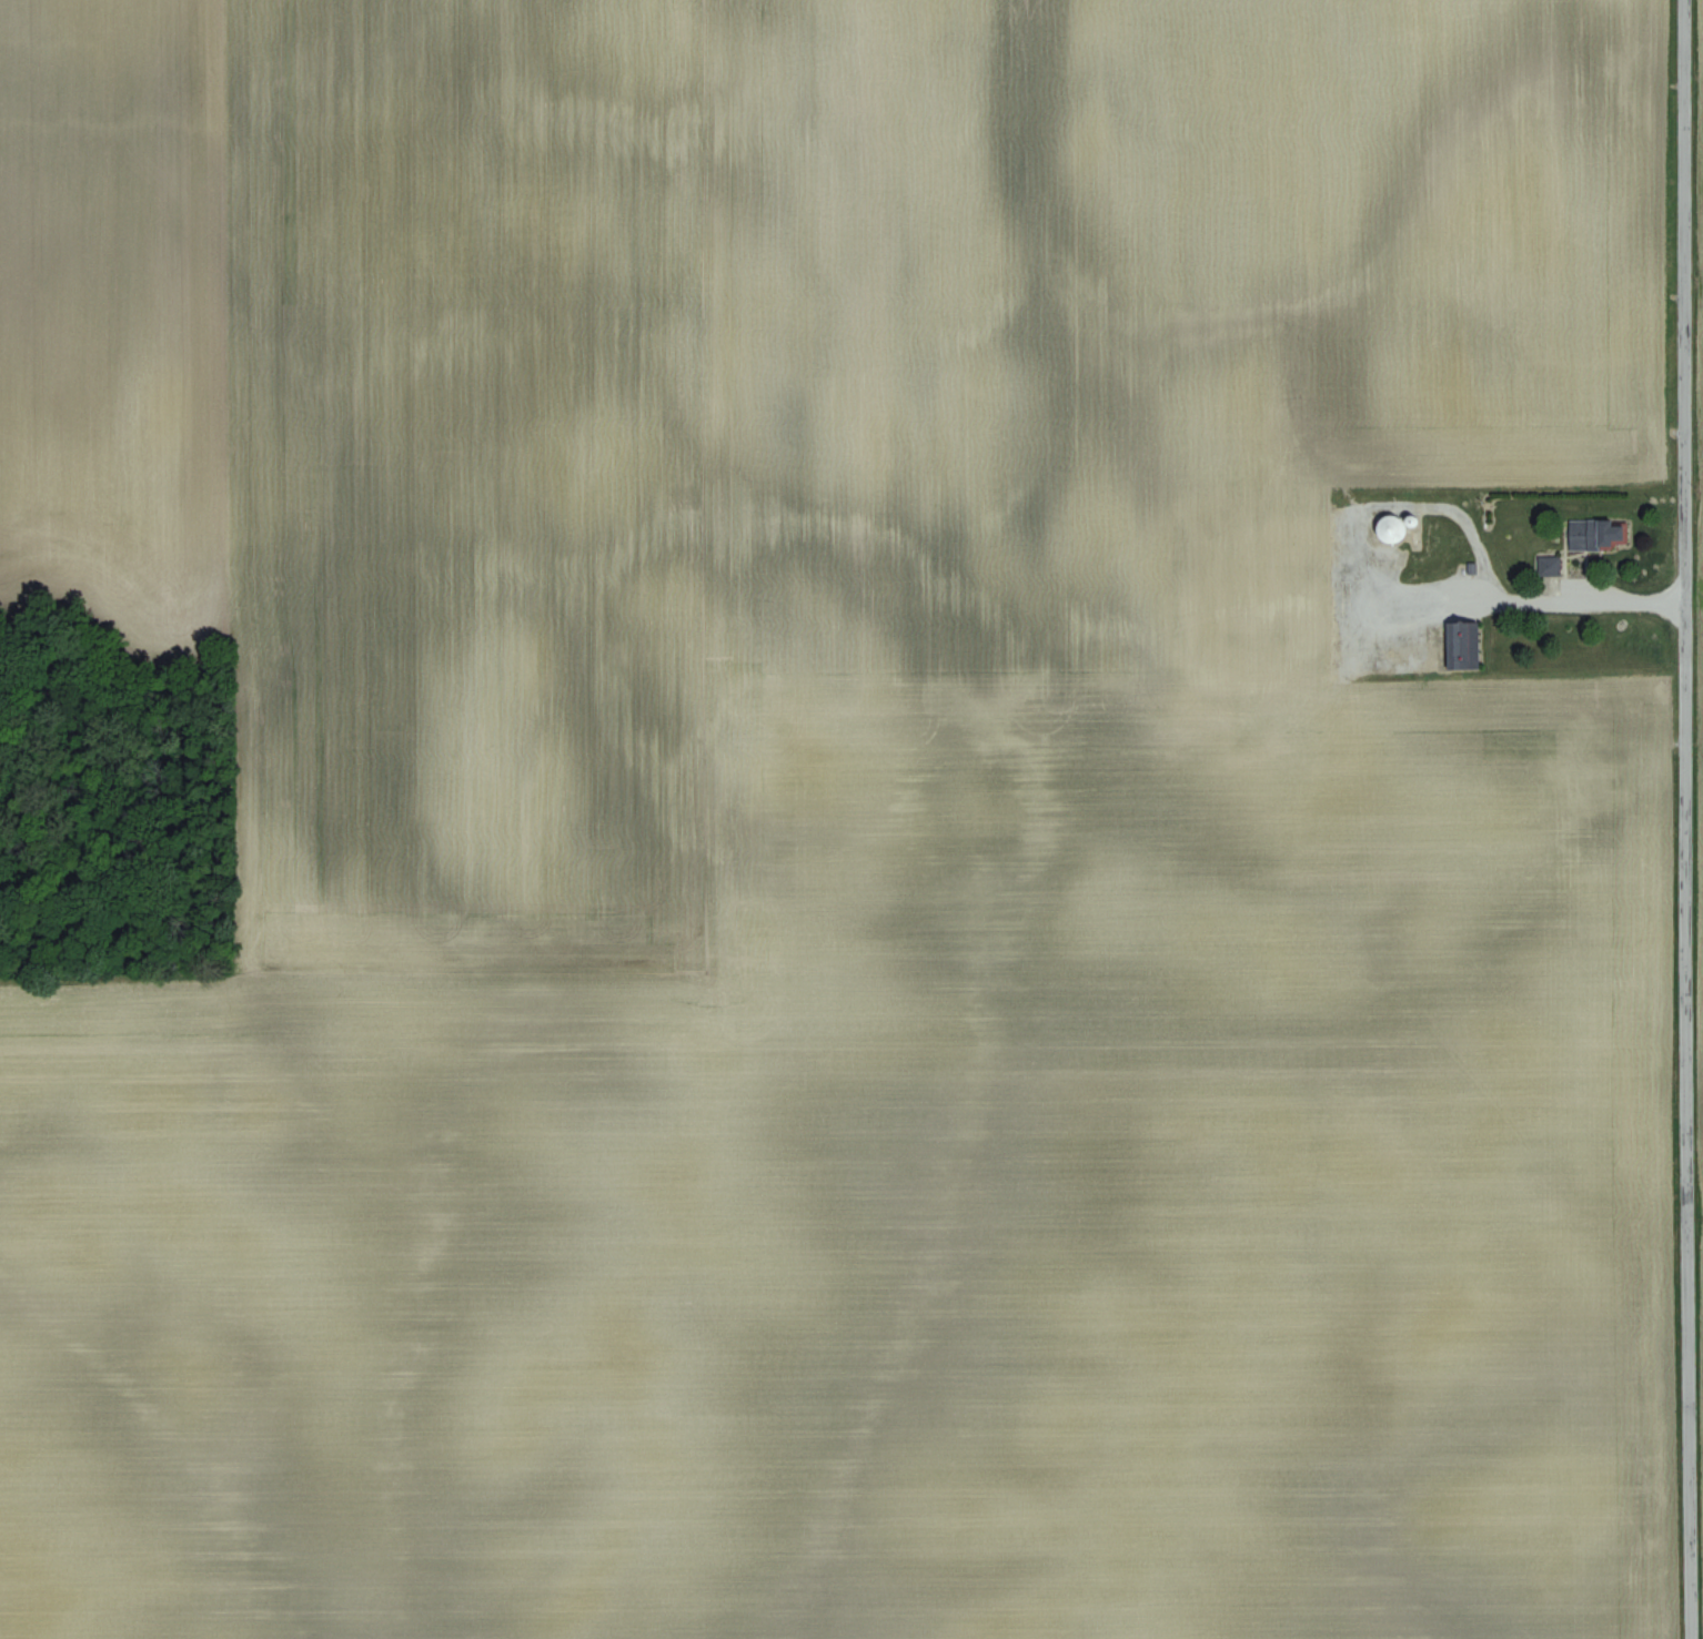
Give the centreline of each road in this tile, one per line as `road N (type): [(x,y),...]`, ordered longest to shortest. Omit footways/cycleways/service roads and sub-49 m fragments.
road 1 (residential): [(1694,1638),(1686,0)]

